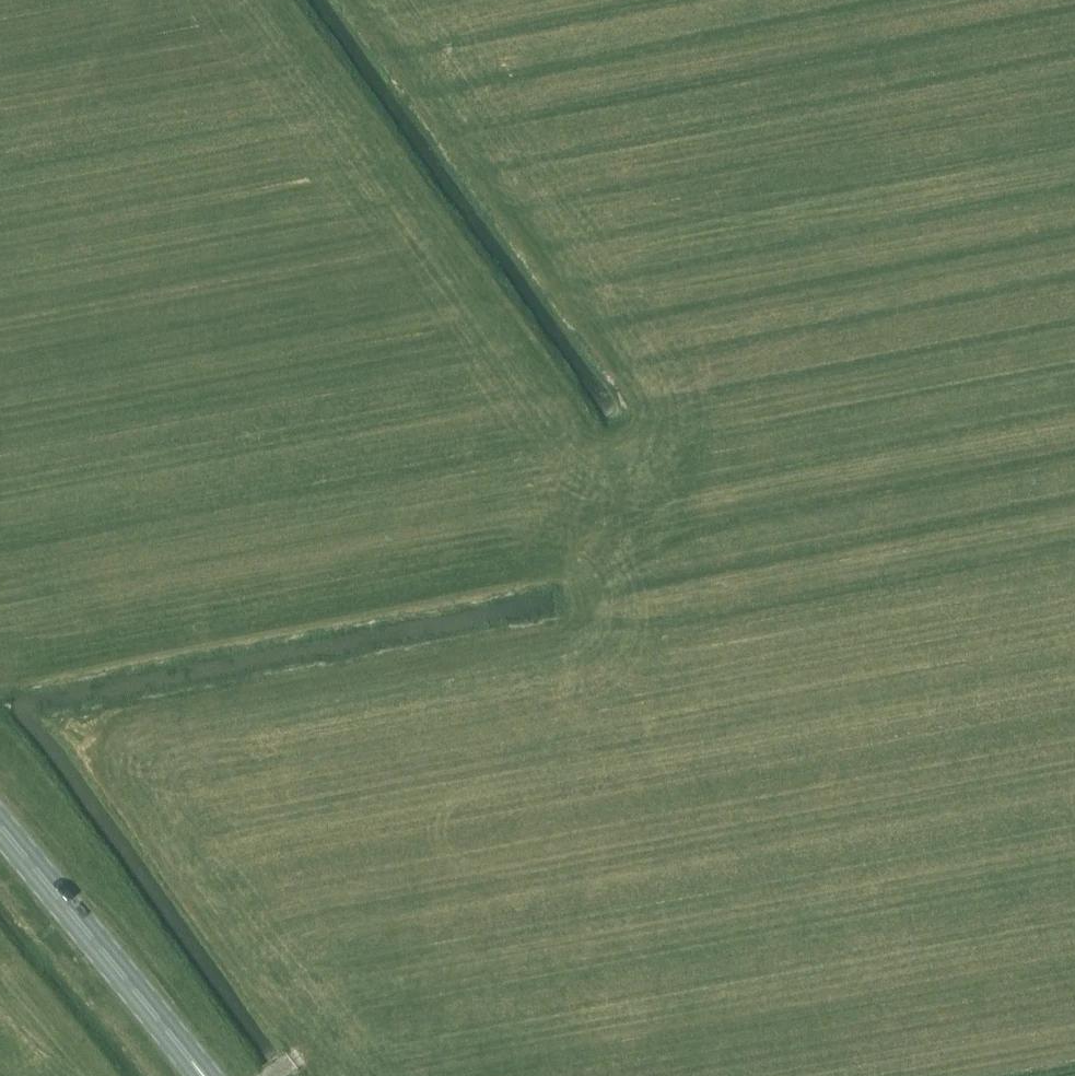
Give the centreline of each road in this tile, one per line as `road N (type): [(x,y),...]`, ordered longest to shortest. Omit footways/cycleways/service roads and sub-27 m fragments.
road 1 (primary): [(194,1064),(0,821)]

